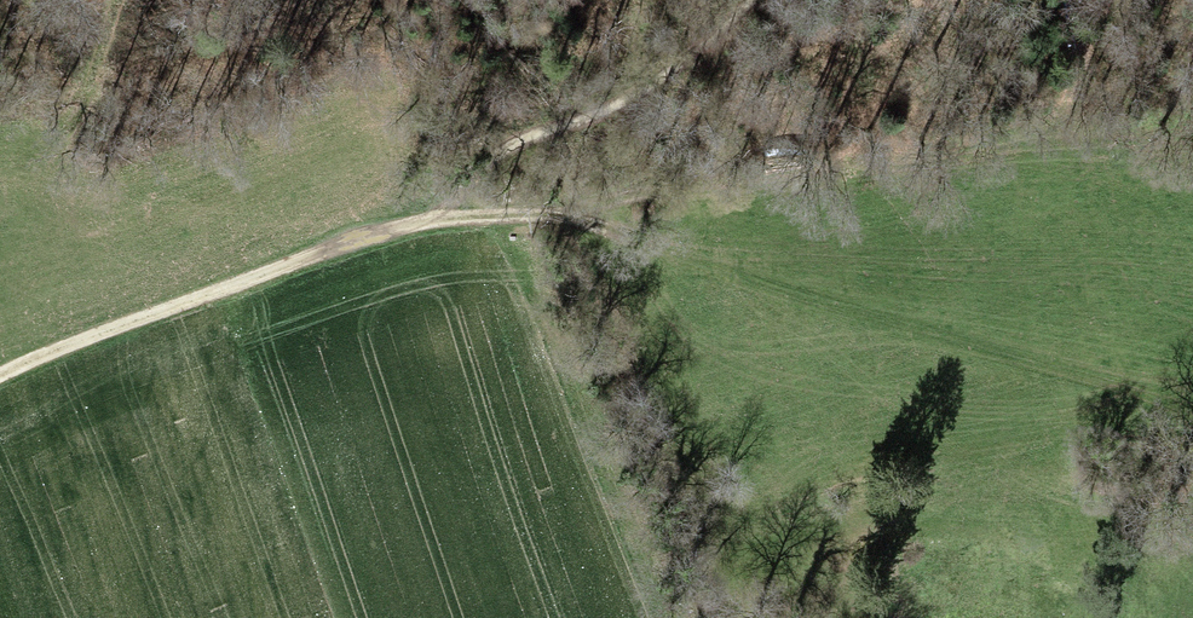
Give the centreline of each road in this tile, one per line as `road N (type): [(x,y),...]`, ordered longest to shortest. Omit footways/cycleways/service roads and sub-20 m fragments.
road 1 (track): [(1165,400),(558,214),(464,216)]
road 2 (track): [(464,216),(142,317),(0,377)]
road 3 (track): [(750,0),(647,89),(489,160),(464,216)]

